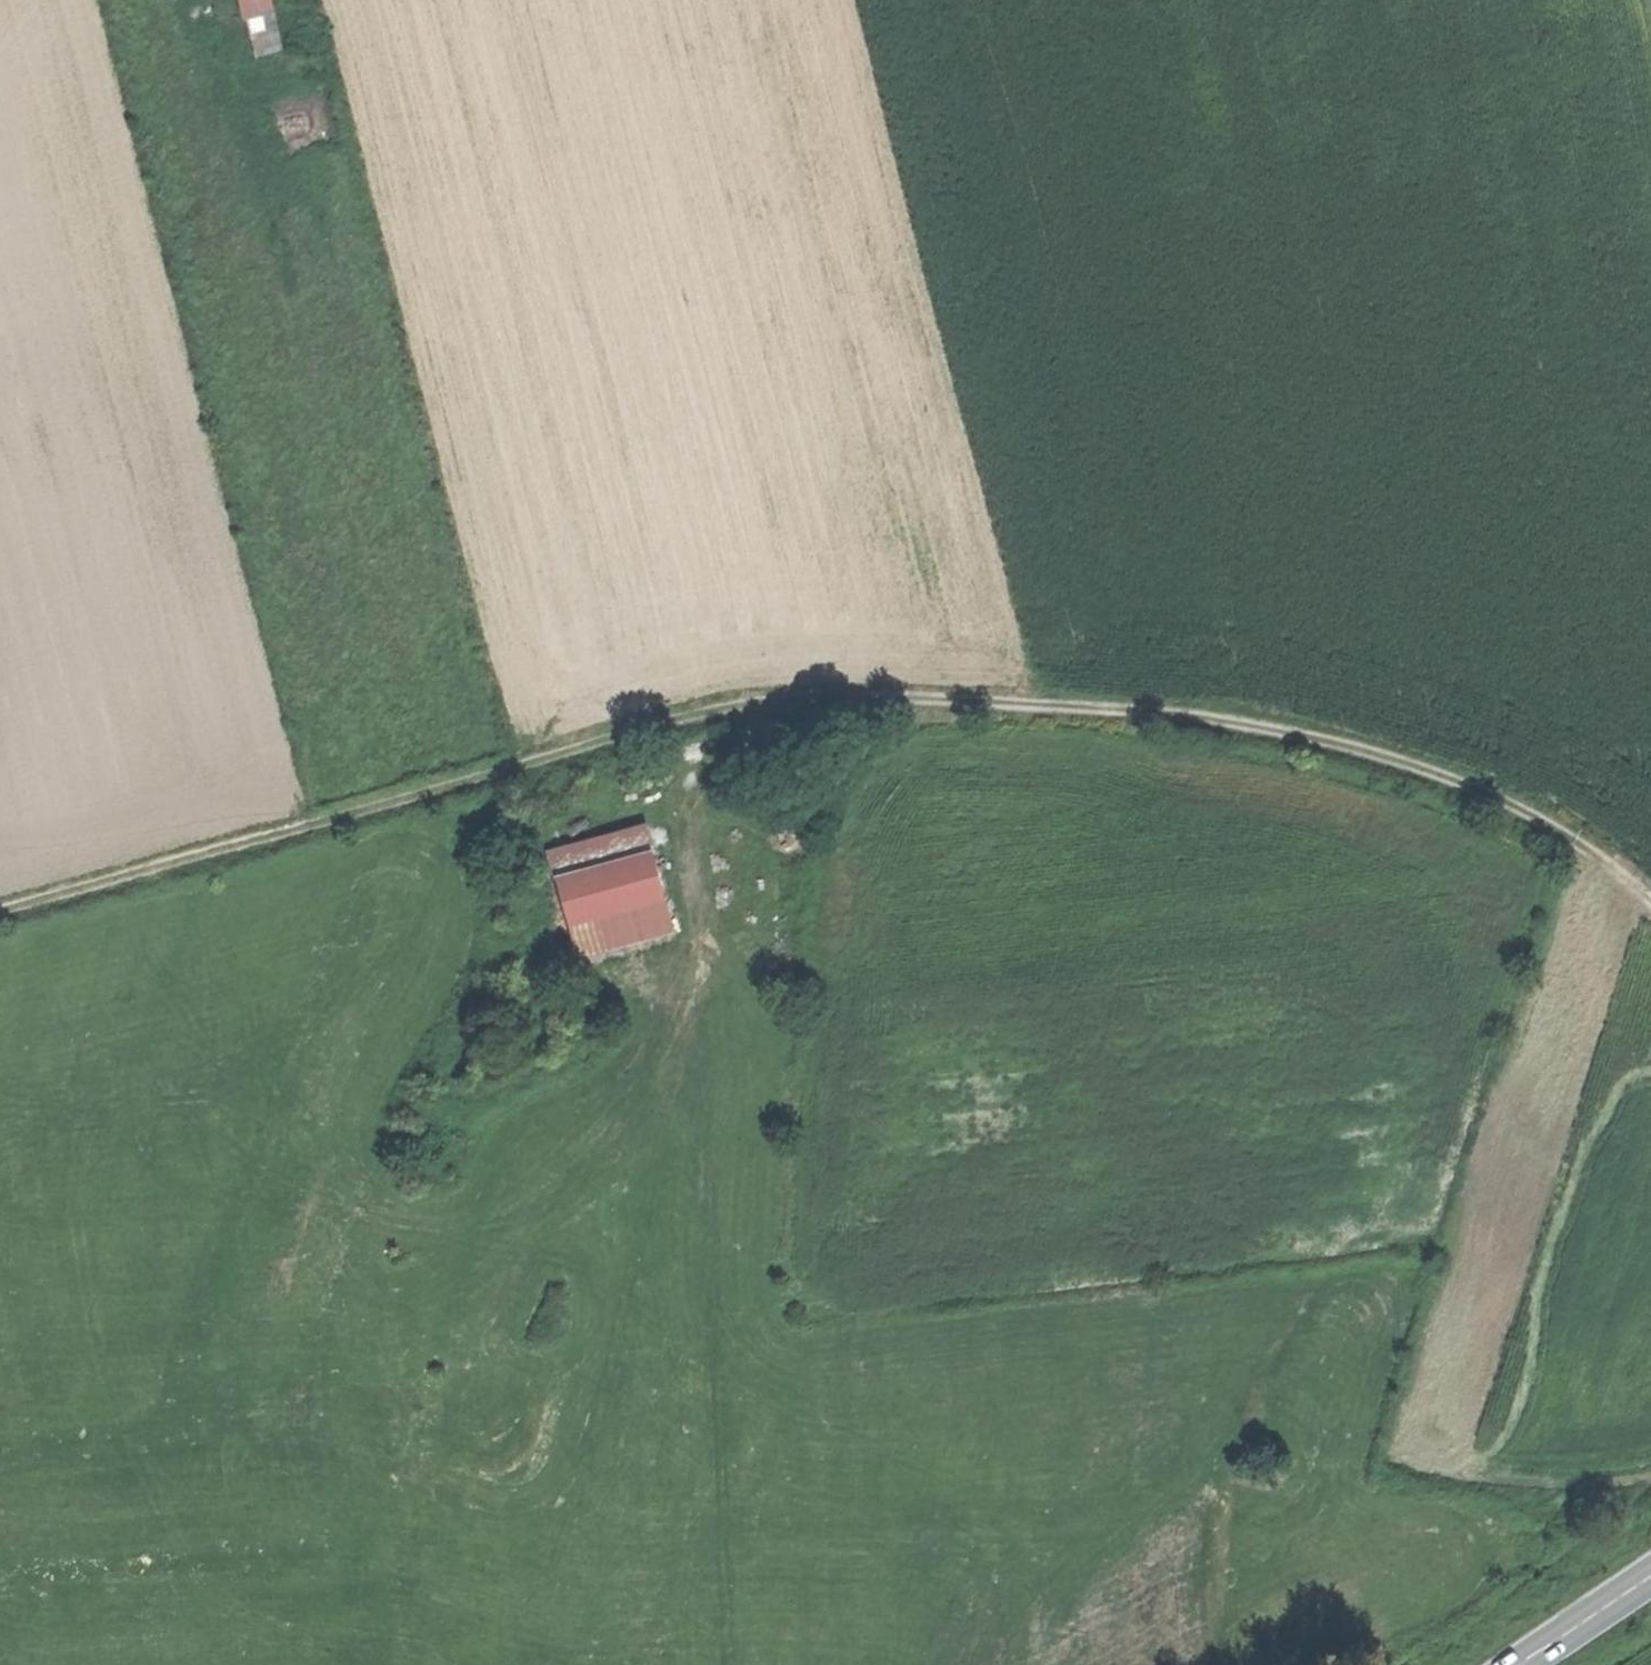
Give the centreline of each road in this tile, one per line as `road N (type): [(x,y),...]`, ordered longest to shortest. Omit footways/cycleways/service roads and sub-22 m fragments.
road 1 (track): [(1650,905),(1614,868),(1520,810),(1426,773),(1312,742),(1160,717),(809,702),(740,706),(0,911)]
road 2 (primary): [(1650,1579),(1525,1664)]

